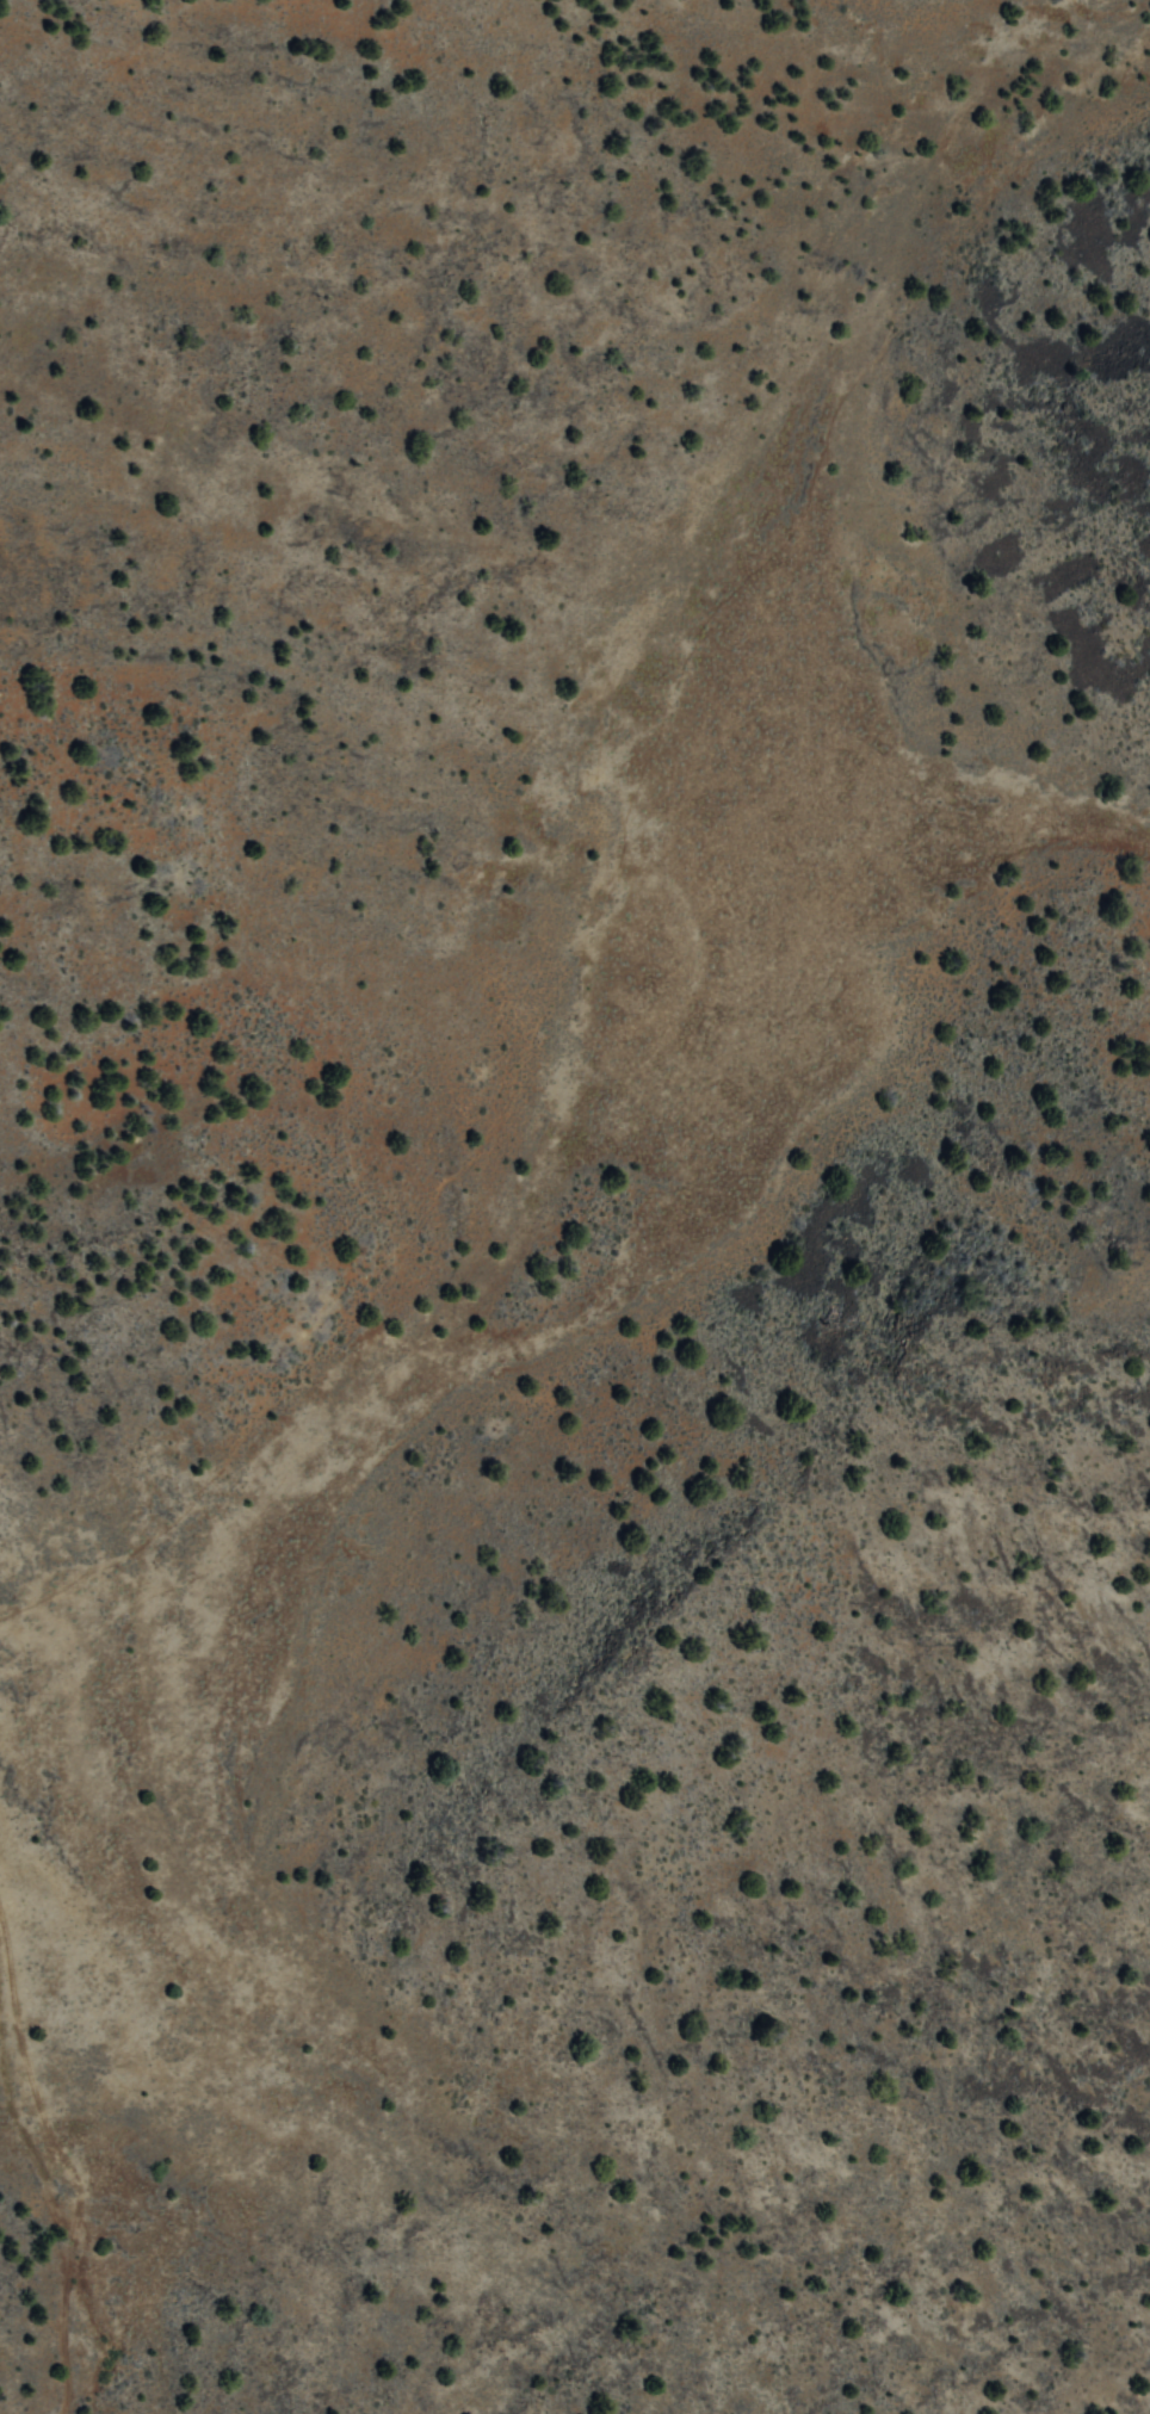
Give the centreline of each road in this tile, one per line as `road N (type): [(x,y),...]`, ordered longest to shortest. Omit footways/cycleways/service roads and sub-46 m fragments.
road 1 (track): [(68,2413),(80,2317),(14,2026),(0,1922)]

